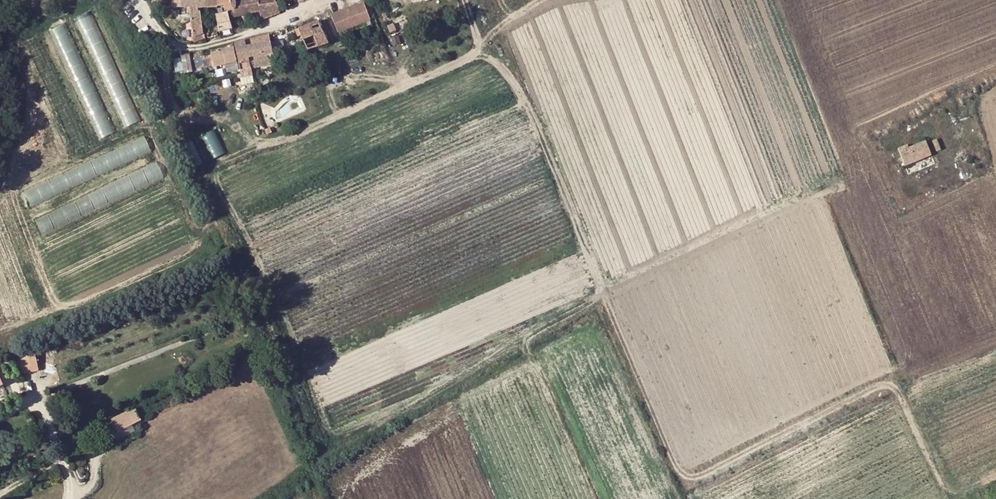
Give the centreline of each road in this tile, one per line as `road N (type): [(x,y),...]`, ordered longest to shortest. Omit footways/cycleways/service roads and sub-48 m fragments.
road 1 (residential): [(132,0),(167,51),(212,47),(328,0)]

